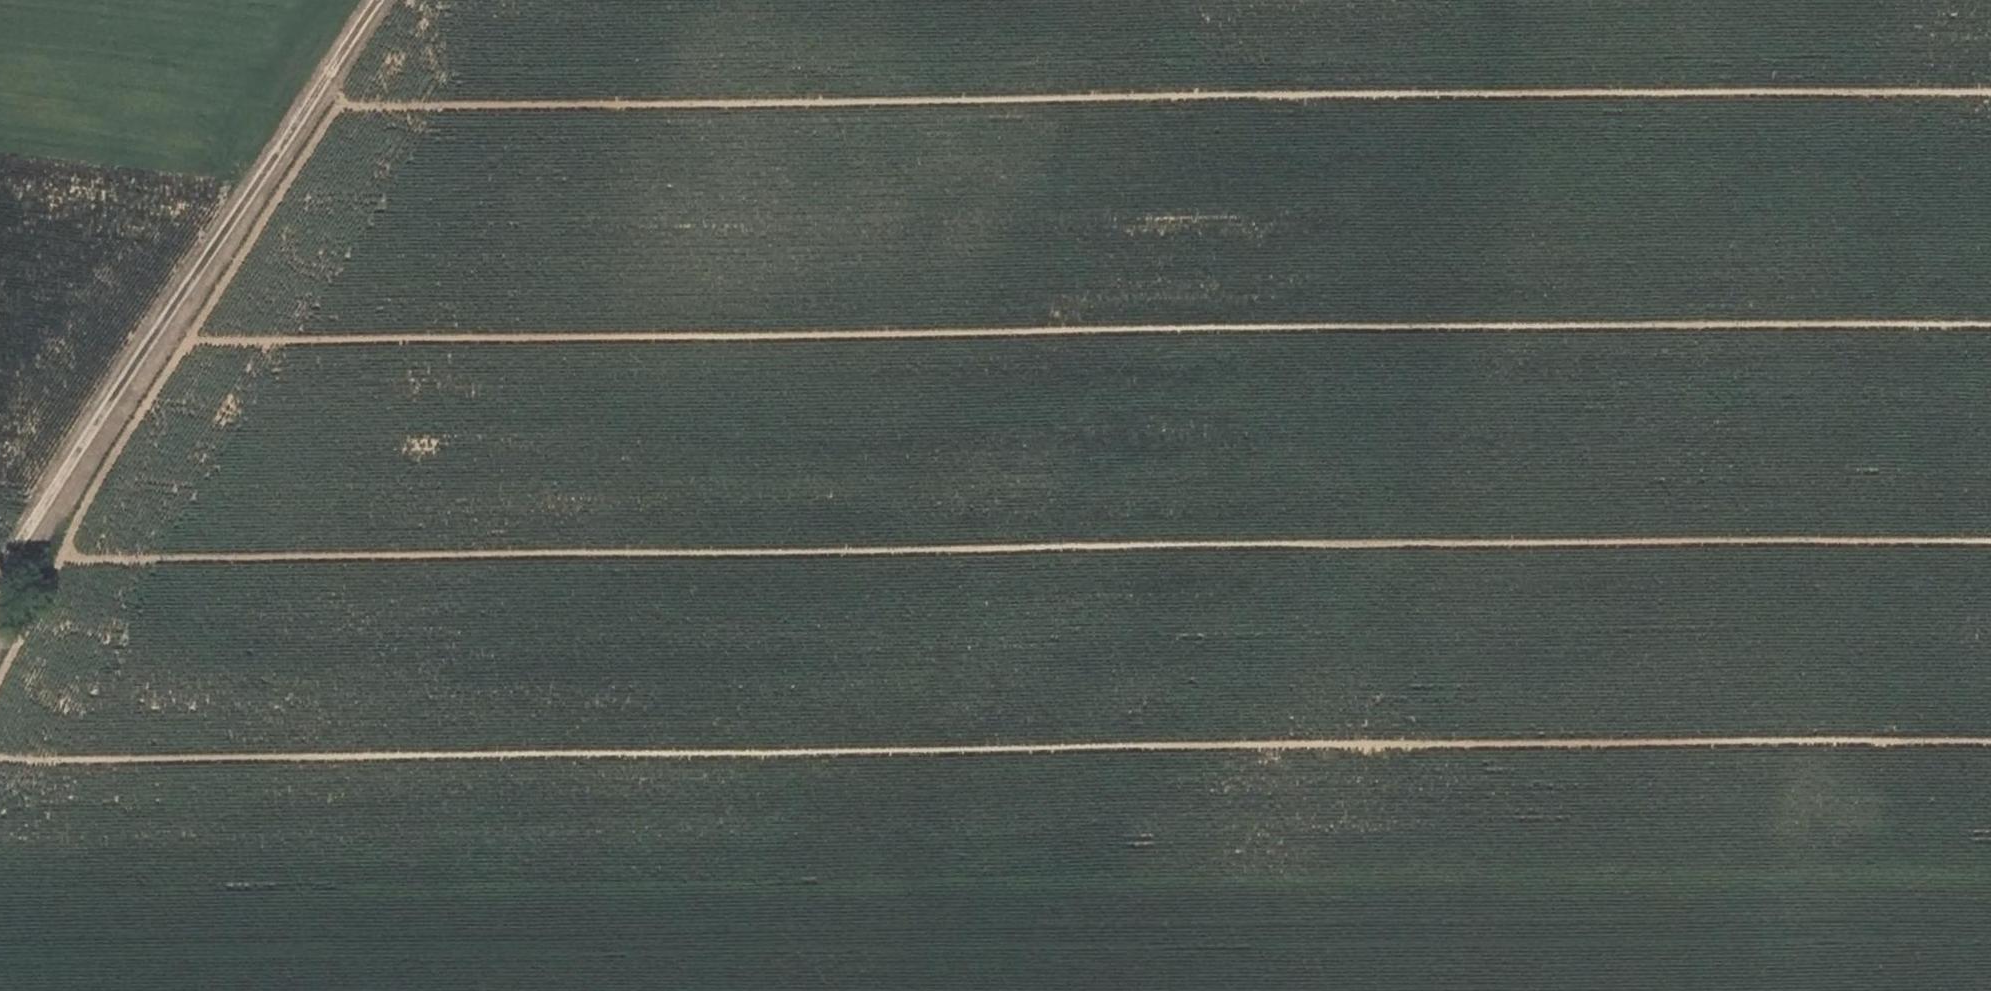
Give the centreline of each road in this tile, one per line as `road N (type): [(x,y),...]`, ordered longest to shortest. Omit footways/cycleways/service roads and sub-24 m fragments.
road 1 (track): [(0,573),(375,0)]

